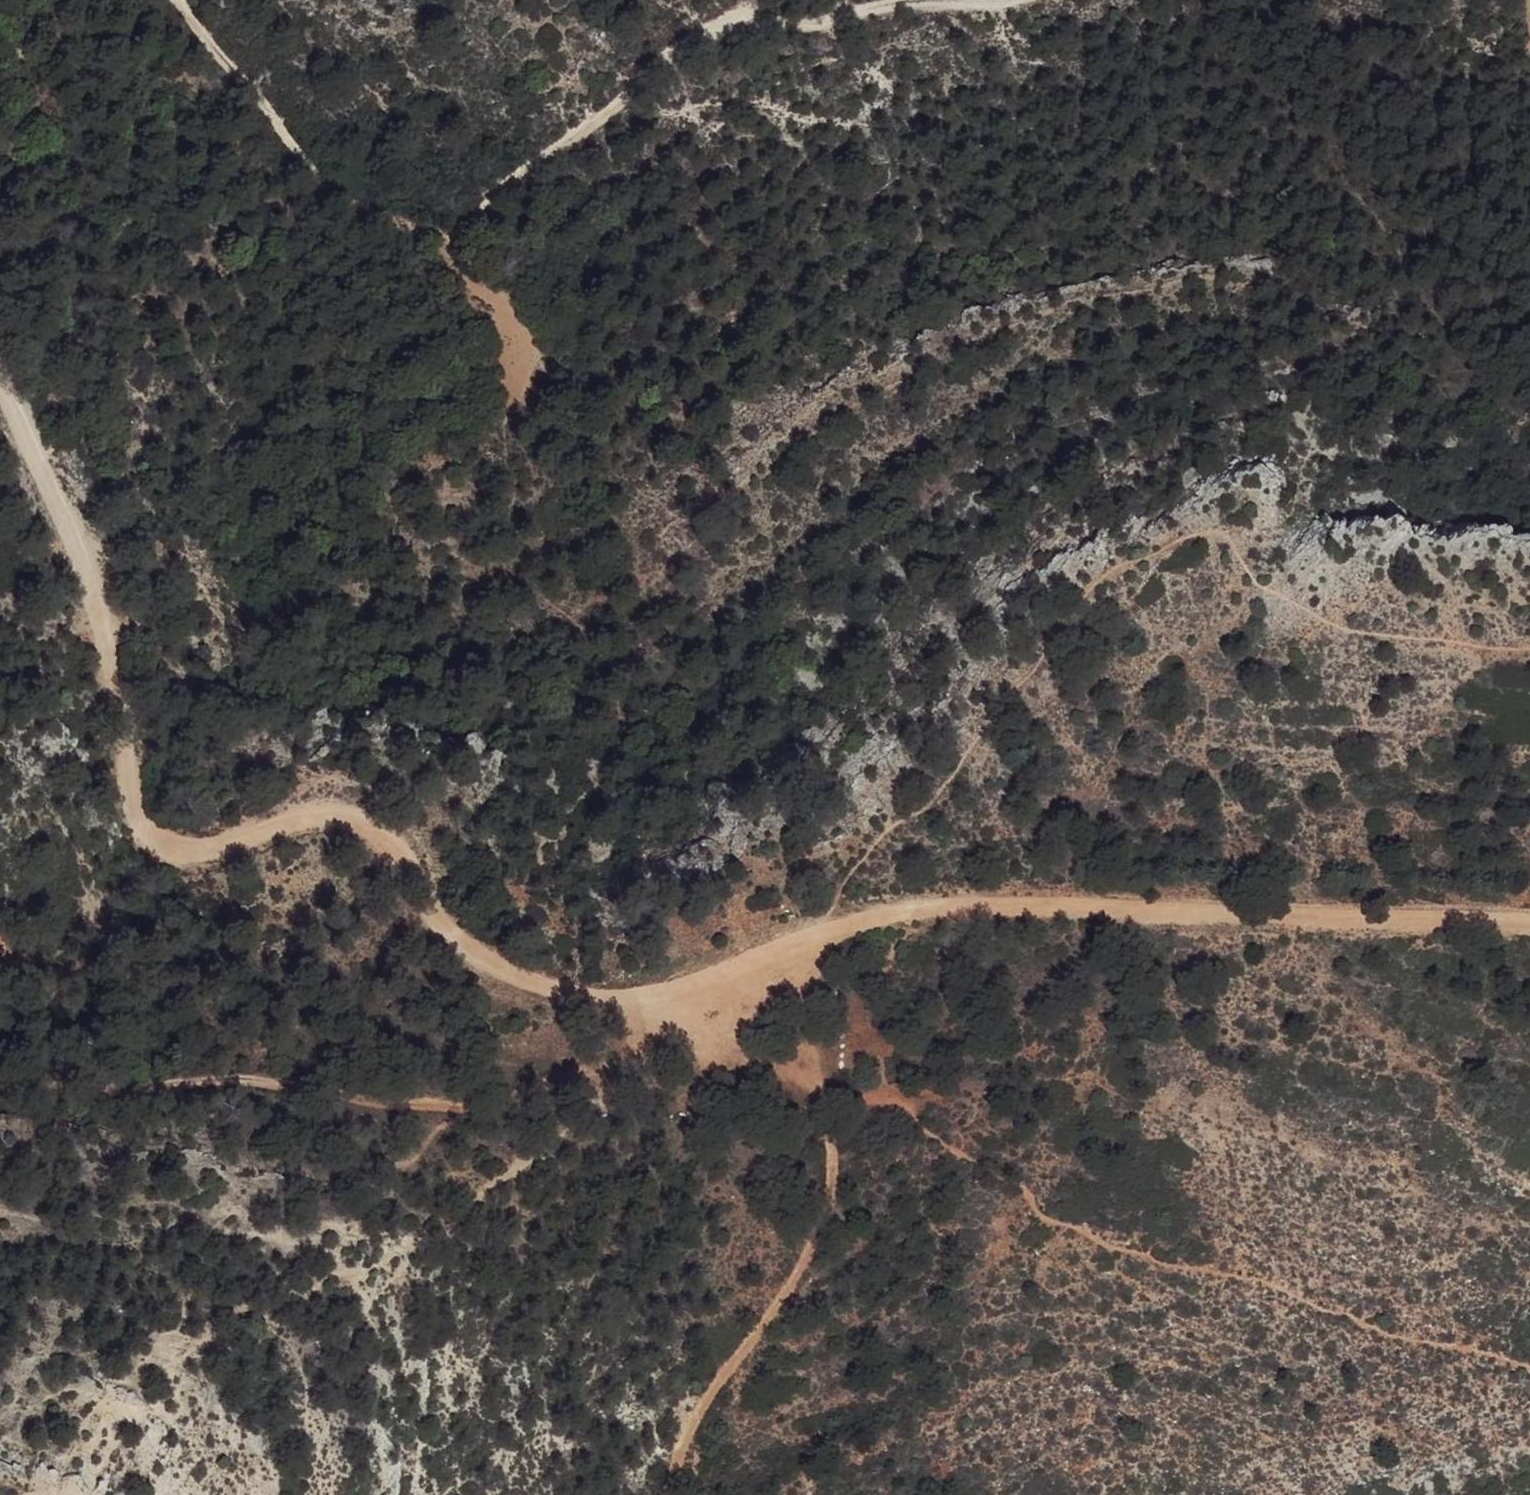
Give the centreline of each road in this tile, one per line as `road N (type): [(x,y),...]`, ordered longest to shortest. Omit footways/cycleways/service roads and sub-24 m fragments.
road 1 (track): [(1529,925),(1067,908),(904,913),(662,997),(581,998),(492,967),(387,828),(344,813),(204,848),(156,842),(134,809),(101,634),(0,399)]
road 2 (track): [(170,0),(351,209),(436,242),(477,222),(693,33),(812,26),(885,5),(1003,0)]
road 3 (track): [(0,1085),(91,1092),(249,1080),(395,1105),(476,1104),(650,1055),(762,966)]
road 4 (track): [(670,1494),(687,1426),(815,1245),(833,1163),(821,1103),(762,966)]

